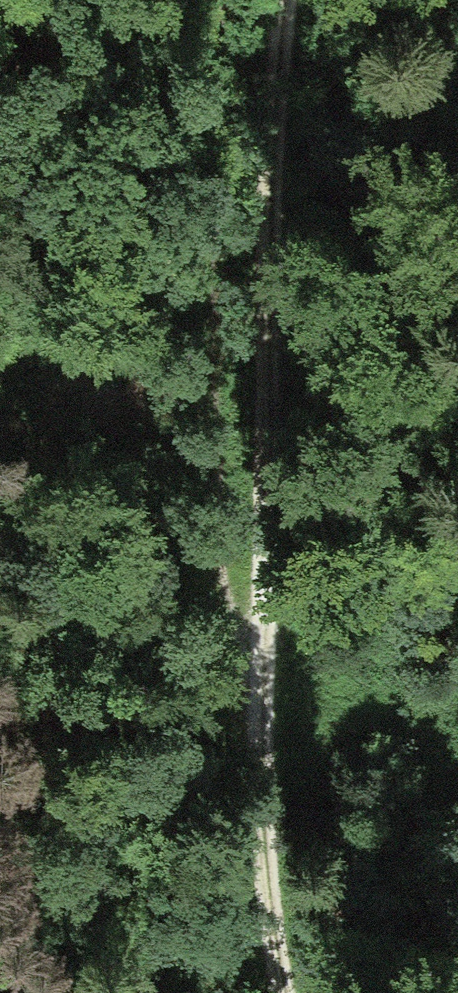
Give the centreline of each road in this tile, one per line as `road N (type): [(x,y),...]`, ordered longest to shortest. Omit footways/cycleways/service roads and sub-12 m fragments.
road 1 (track): [(287,0),(254,696),(259,821),(280,992)]
road 2 (track): [(221,0),(214,256),(221,569),(254,696)]

